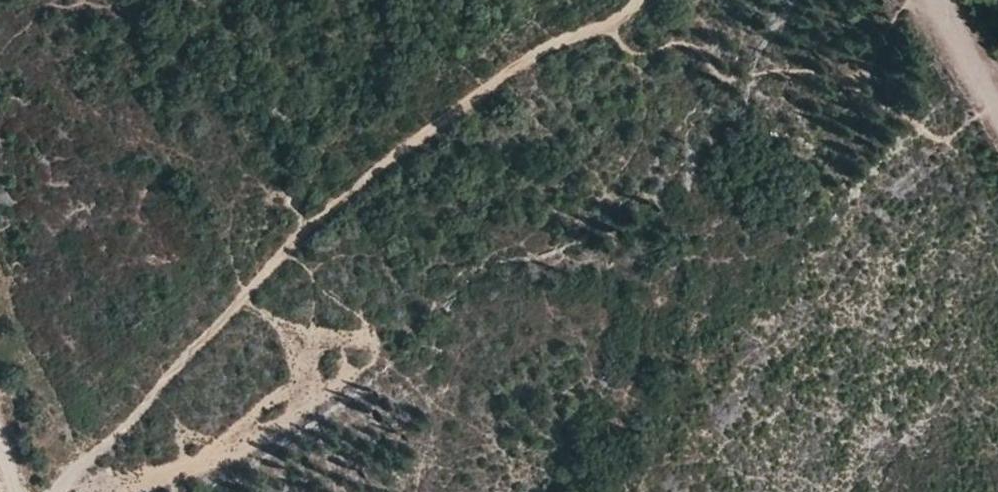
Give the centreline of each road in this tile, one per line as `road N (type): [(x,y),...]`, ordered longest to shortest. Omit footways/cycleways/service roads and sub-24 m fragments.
road 1 (track): [(937,0),(997,117)]

